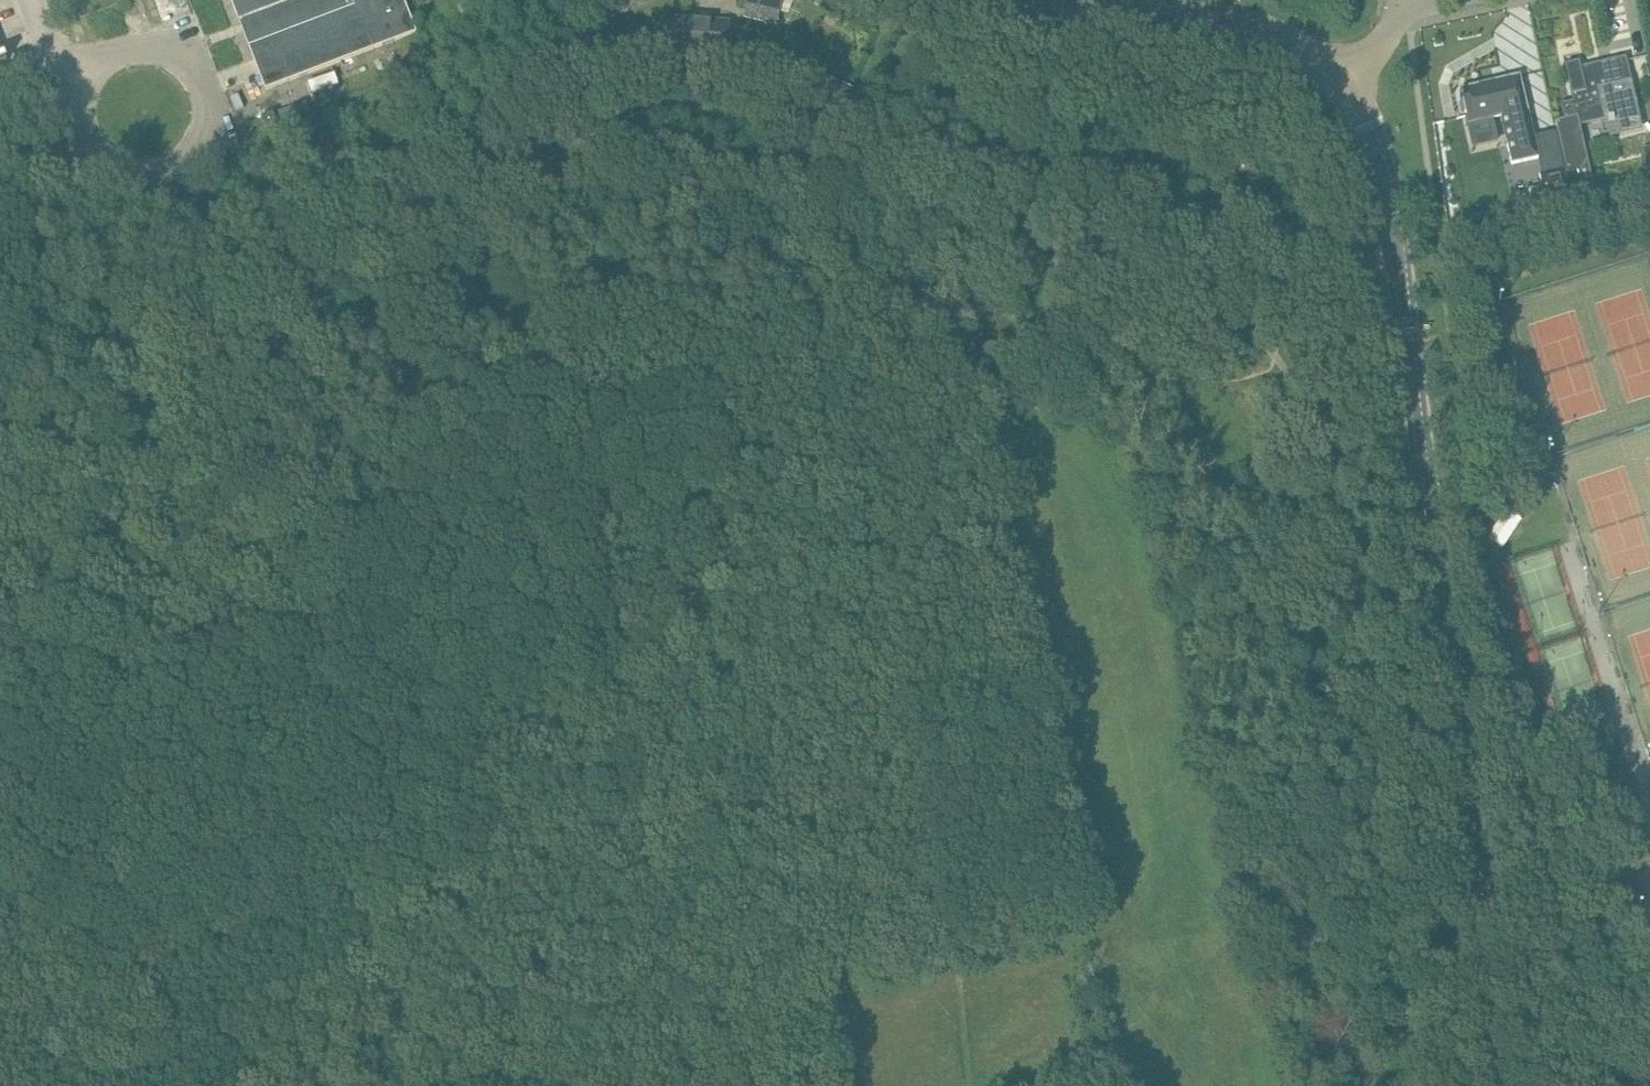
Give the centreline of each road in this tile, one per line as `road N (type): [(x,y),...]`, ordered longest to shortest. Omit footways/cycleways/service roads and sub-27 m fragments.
road 1 (tertiary): [(1508,1085),(1394,234),(1377,149),(1347,87)]
road 2 (unclassified): [(60,67),(146,40),(192,59),(207,122),(190,158),(129,180),(94,160)]
road 3 (tertiary): [(1347,87),(1293,46),(1239,23),(1048,0)]

